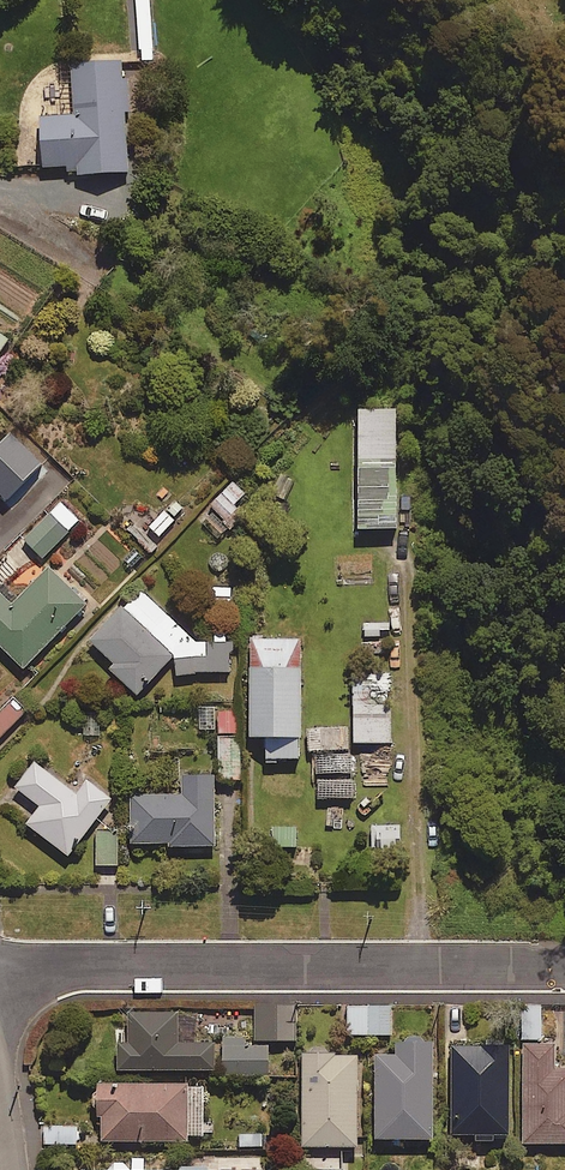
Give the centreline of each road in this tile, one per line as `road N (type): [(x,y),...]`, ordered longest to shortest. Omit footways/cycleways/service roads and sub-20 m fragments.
road 1 (unclassified): [(564,967),(0,974)]

